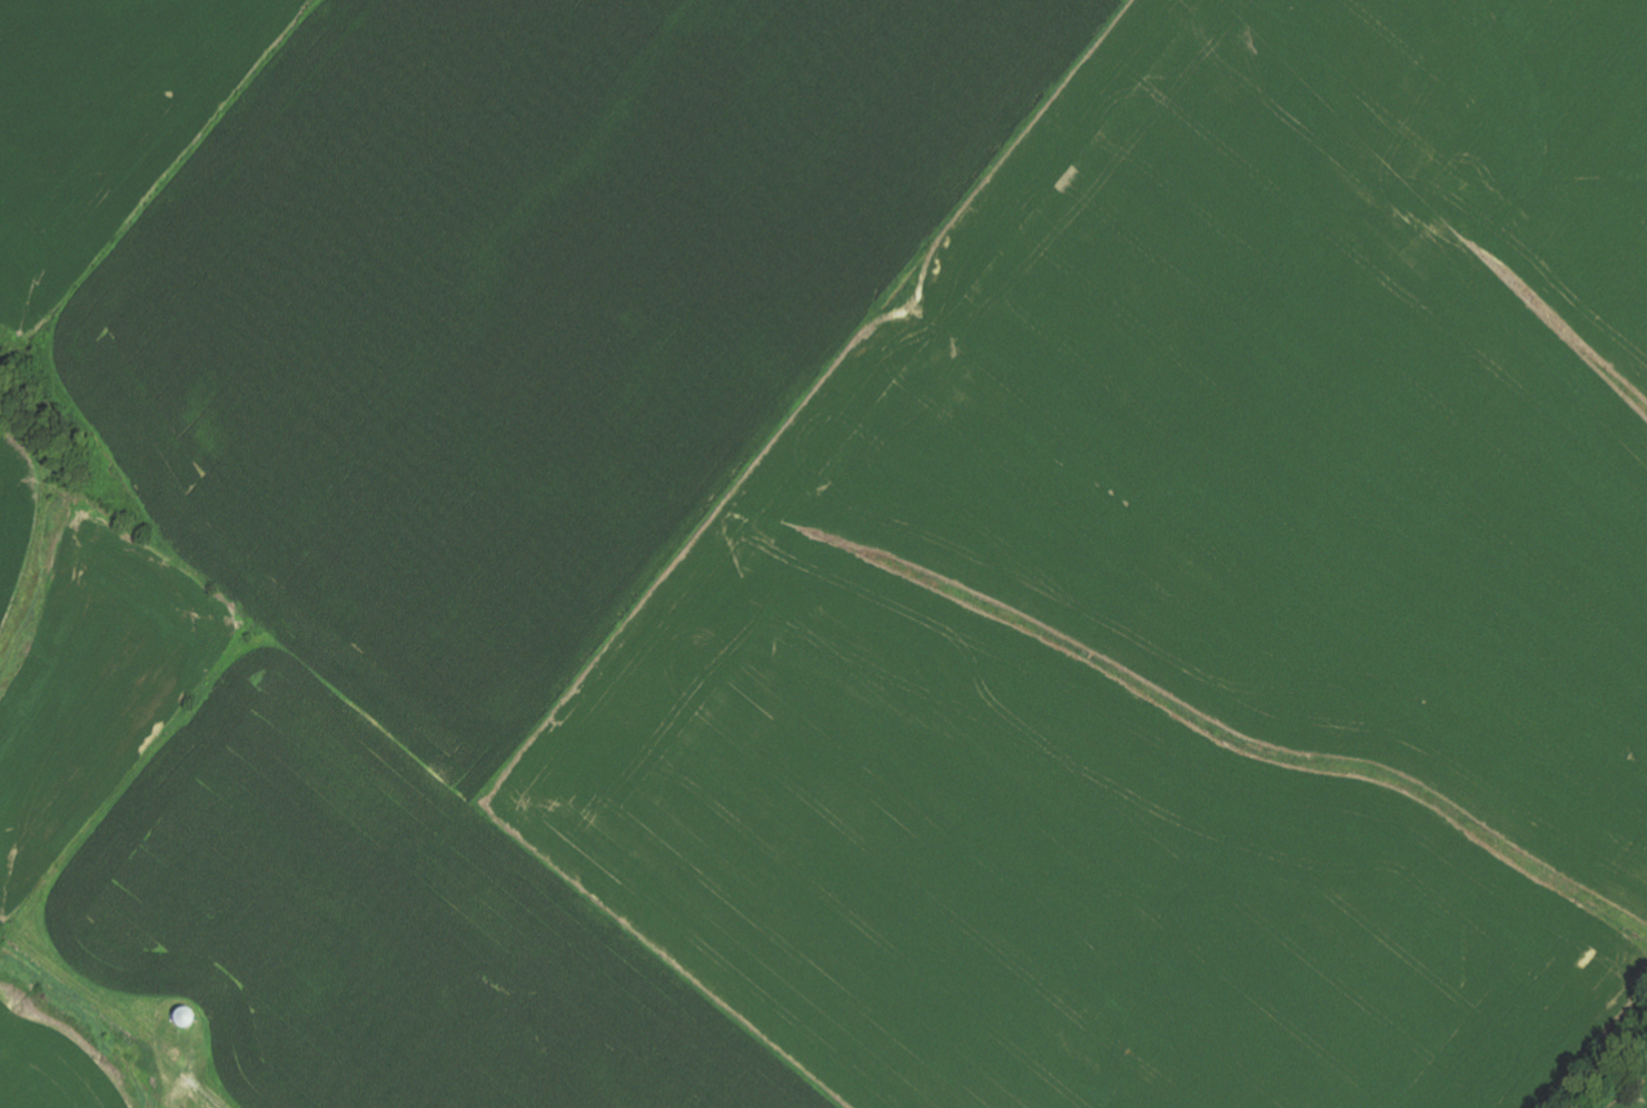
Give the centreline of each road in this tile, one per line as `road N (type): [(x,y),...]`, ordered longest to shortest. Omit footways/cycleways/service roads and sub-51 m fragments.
road 1 (residential): [(0,934),(218,1107)]

